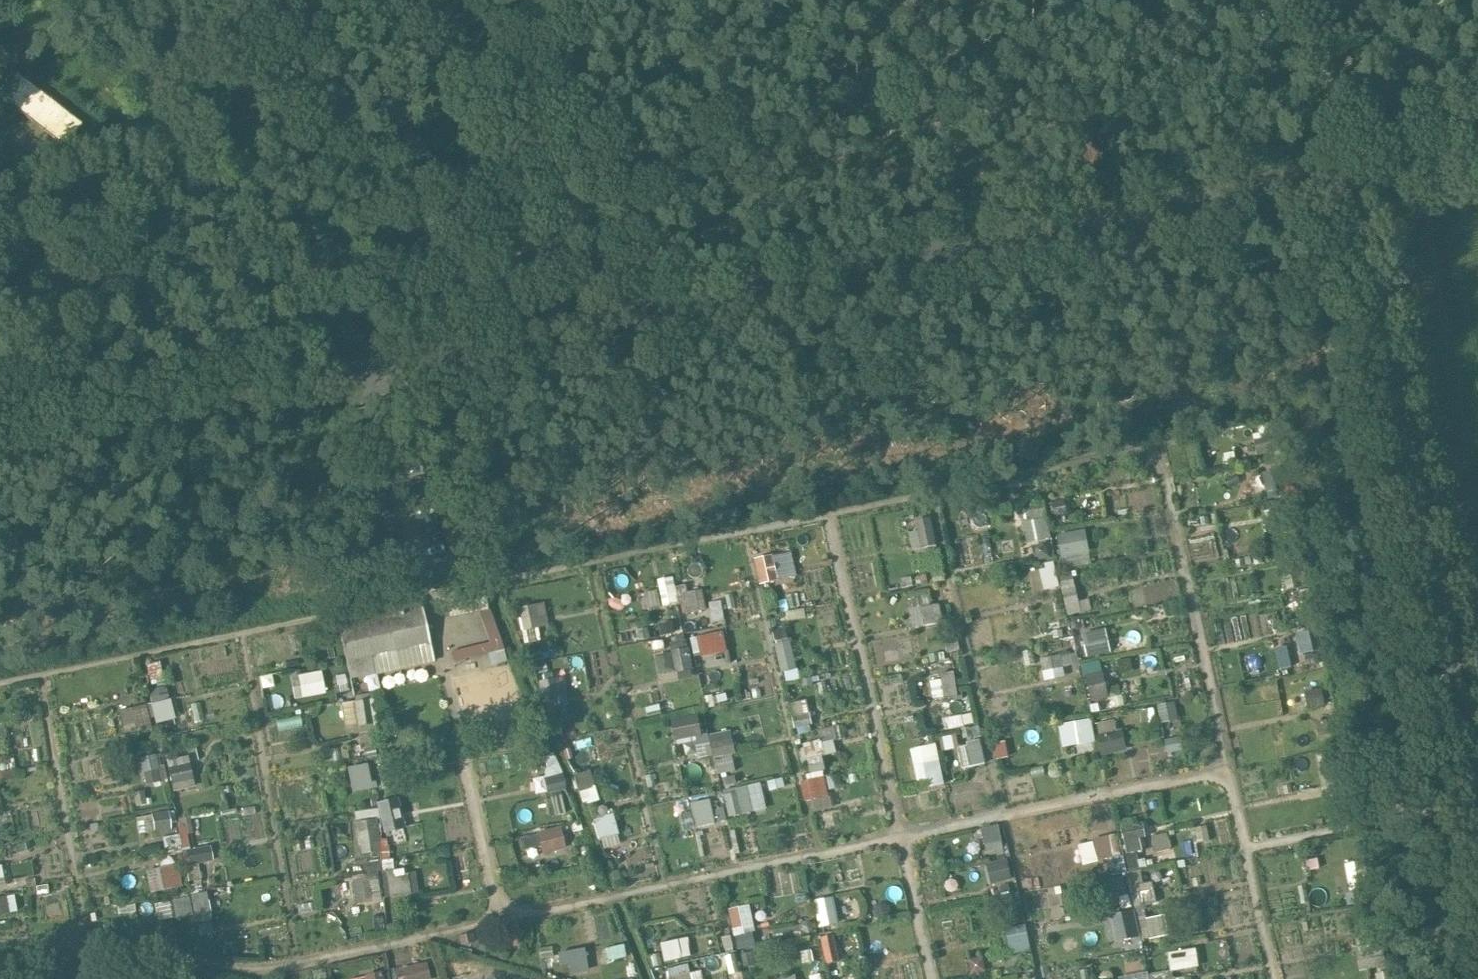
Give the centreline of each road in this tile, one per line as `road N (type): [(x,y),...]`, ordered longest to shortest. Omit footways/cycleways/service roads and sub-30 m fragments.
road 1 (tertiary): [(1346,172),(0,444)]
road 2 (residential): [(1477,802),(1346,172)]
road 3 (tertiary): [(1477,145),(1346,172)]

